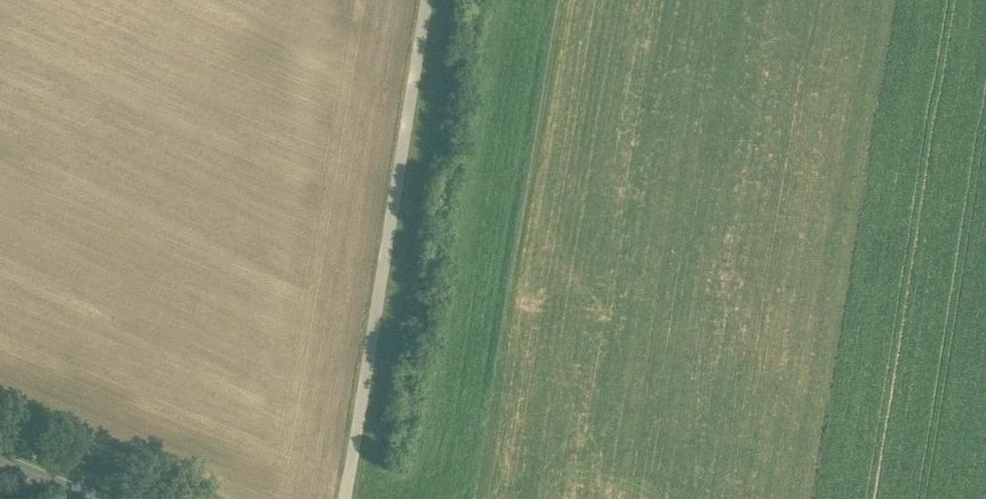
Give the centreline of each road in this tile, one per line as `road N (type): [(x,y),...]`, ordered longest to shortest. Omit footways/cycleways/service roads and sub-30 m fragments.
road 1 (track): [(427,0),(348,498)]

